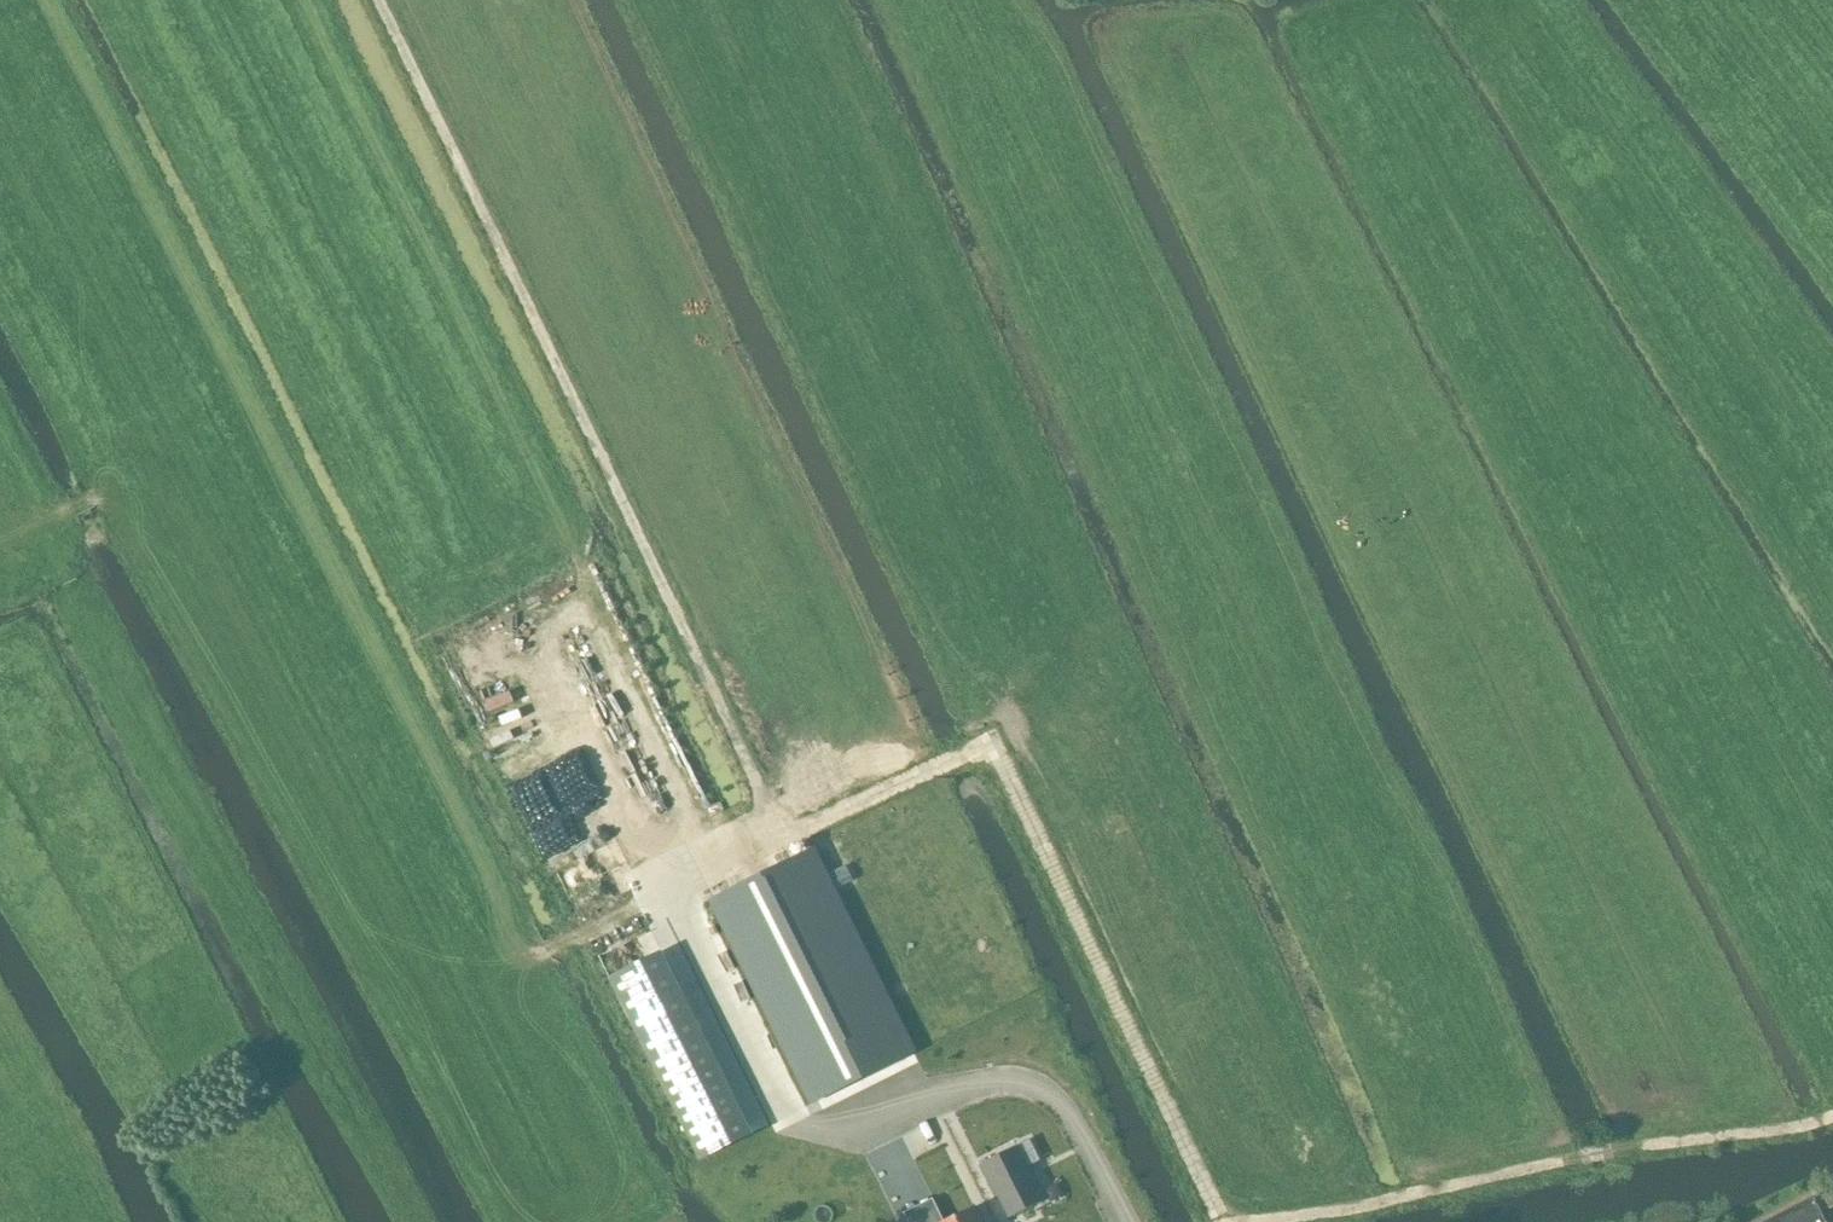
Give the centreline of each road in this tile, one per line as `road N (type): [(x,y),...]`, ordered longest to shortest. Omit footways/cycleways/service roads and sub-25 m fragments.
road 1 (track): [(780,830),(378,0)]
road 2 (track): [(1241,1221),(1832,1117)]

